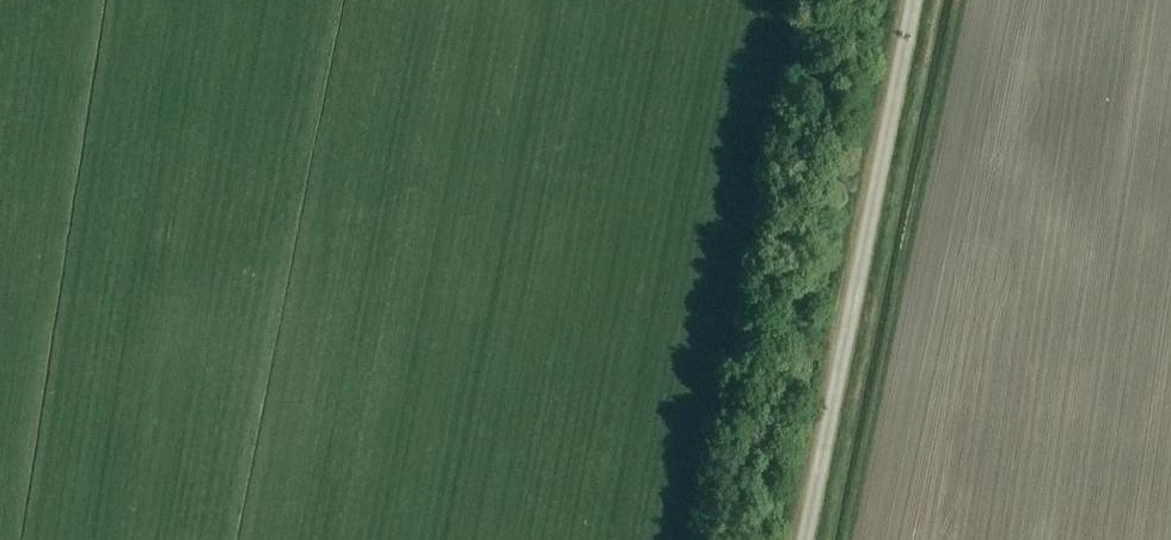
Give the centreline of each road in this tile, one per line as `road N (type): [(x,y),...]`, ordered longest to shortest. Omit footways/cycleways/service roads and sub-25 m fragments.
road 1 (unclassified): [(804,539),(913,0)]

